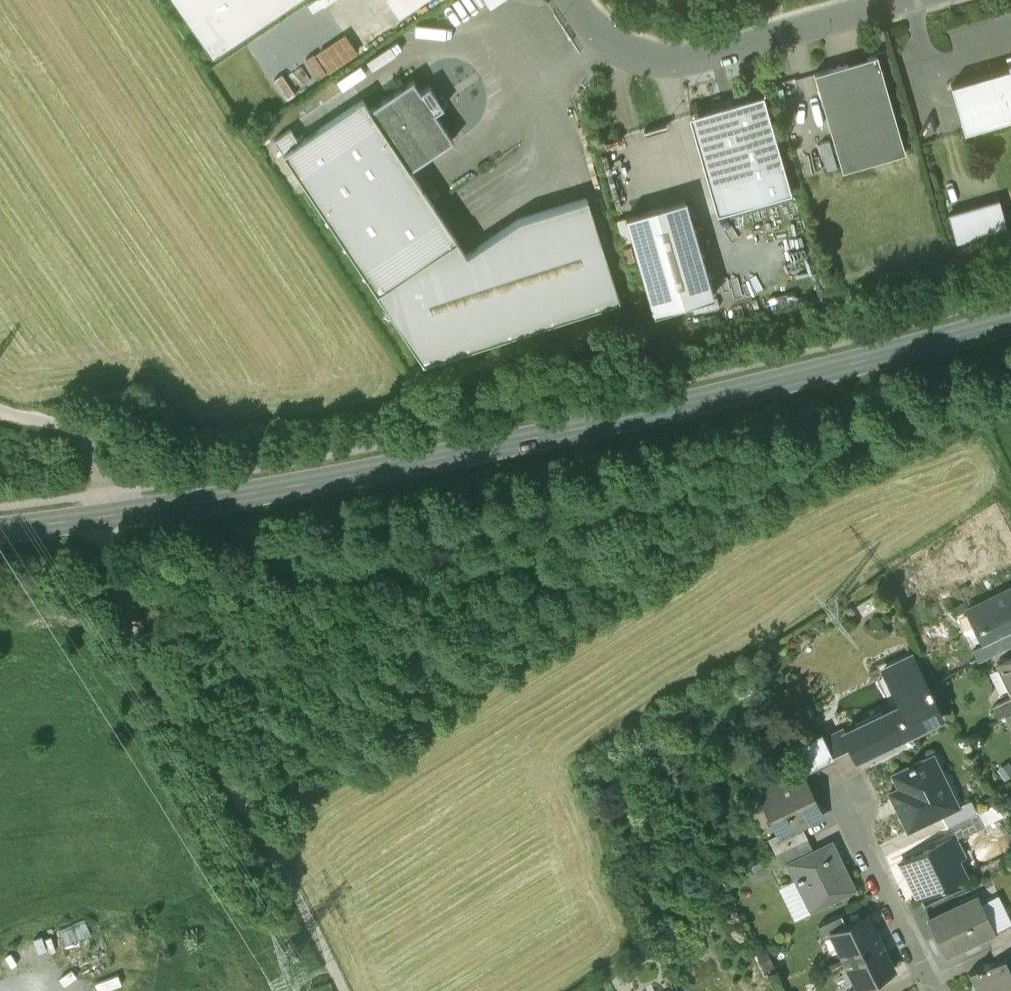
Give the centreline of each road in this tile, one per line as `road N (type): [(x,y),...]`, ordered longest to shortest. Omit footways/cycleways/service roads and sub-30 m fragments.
road 1 (secondary): [(0,527),(336,477),(582,427),(1010,322)]
road 2 (track): [(104,514),(130,628),(272,851),(342,990)]
road 3 (unclassified): [(573,0),(612,45),(644,62),(708,55),(900,0)]
road 4 (residential): [(939,990),(860,840),(851,800)]

